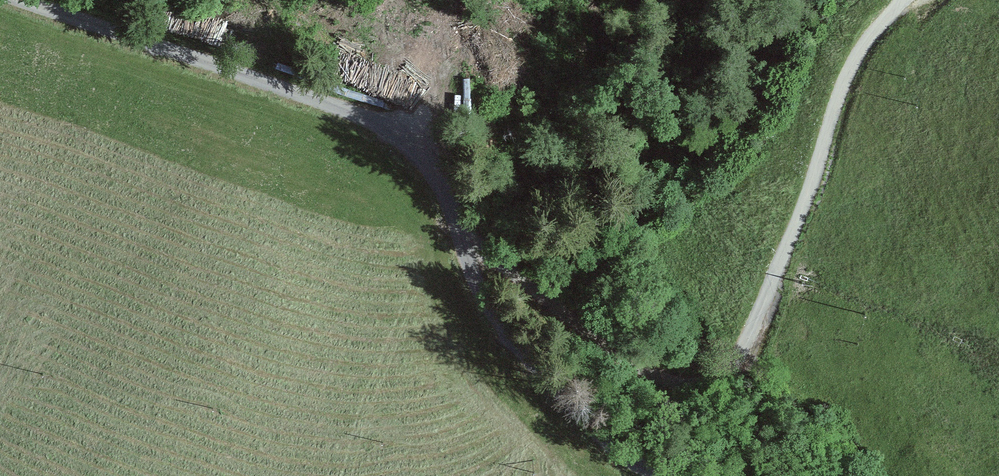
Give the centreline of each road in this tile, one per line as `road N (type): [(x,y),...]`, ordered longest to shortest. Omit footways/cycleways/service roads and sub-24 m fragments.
road 1 (unclassified): [(902,0),(846,76),(774,279),(740,354),(715,382),(672,383),(626,359),(506,268),(460,219)]
road 2 (unclassified): [(460,219),(420,154),(367,117),(31,0)]
road 3 (unclassified): [(664,475),(615,447),(494,318),(473,275),(460,219)]
road 4 (track): [(289,0),(399,85),(406,140)]

